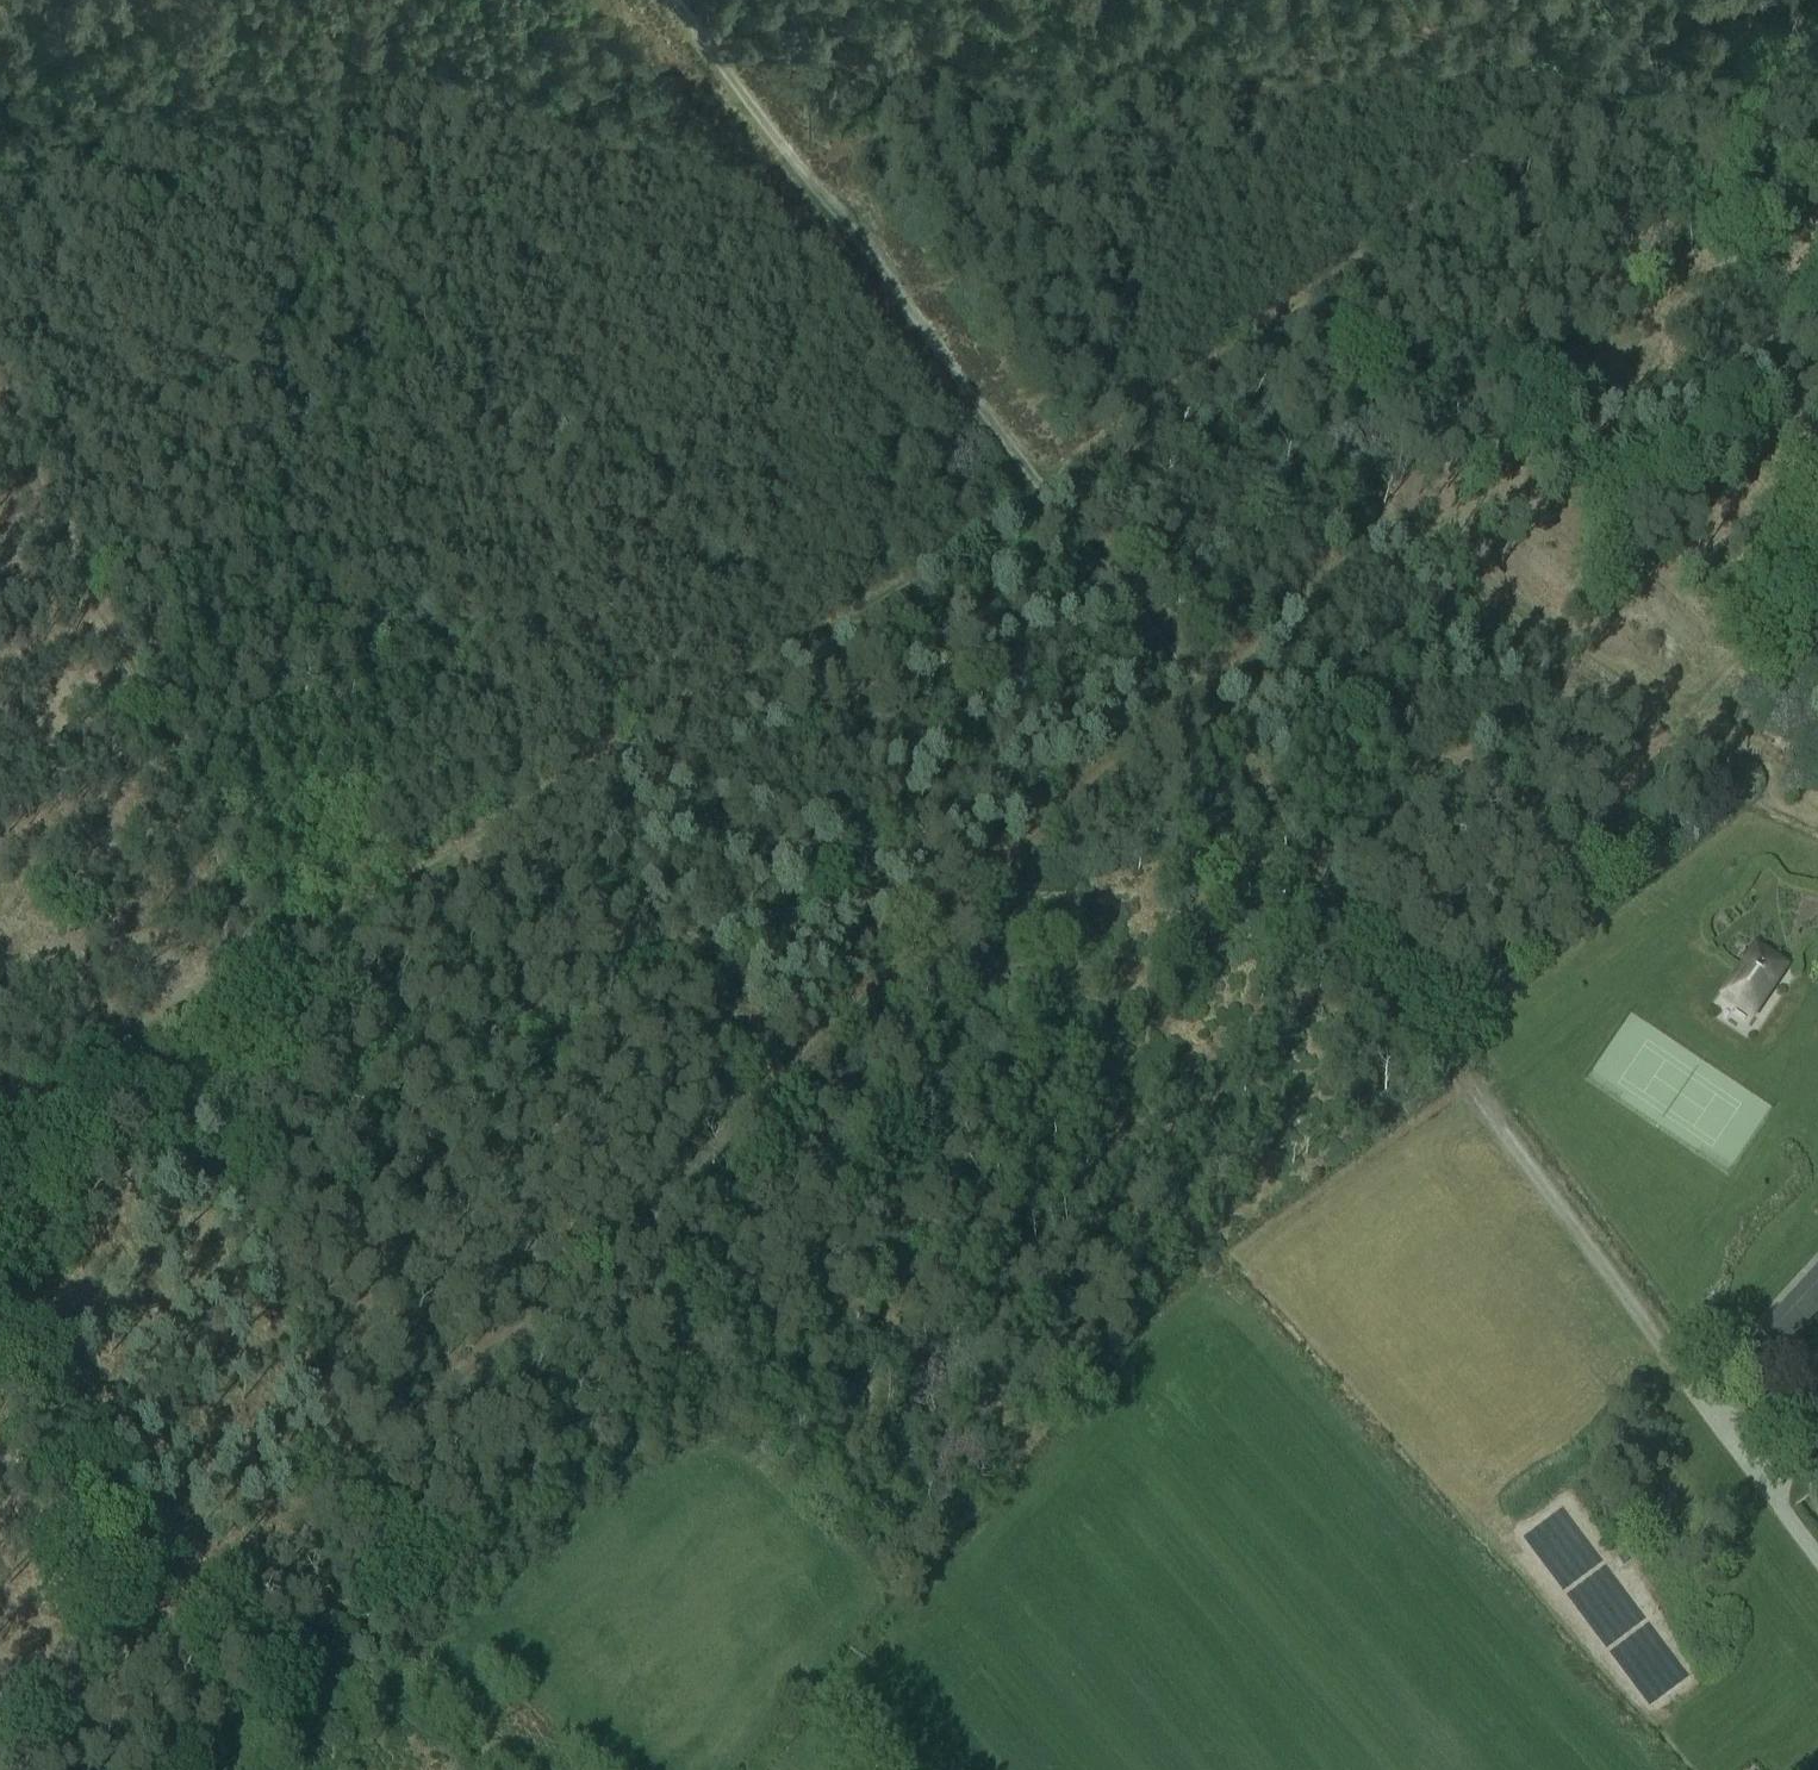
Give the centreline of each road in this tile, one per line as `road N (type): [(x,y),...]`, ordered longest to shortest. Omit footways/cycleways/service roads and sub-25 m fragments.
road 1 (track): [(670,0),(1044,486),(1468,1080)]
road 2 (track): [(157,0),(0,87)]

